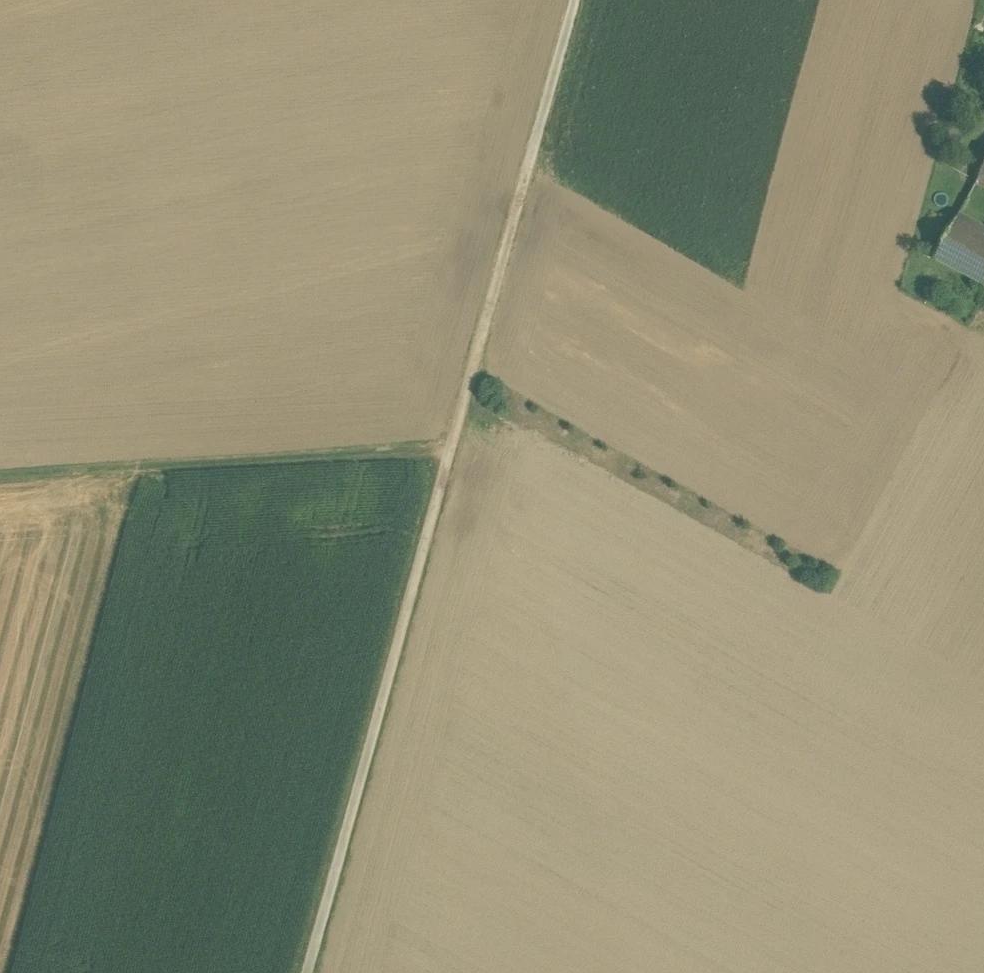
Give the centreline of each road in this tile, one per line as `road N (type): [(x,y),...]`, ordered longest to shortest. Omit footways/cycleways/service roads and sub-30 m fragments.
road 1 (track): [(308,972),(575,0)]
road 2 (track): [(451,451),(0,482)]

